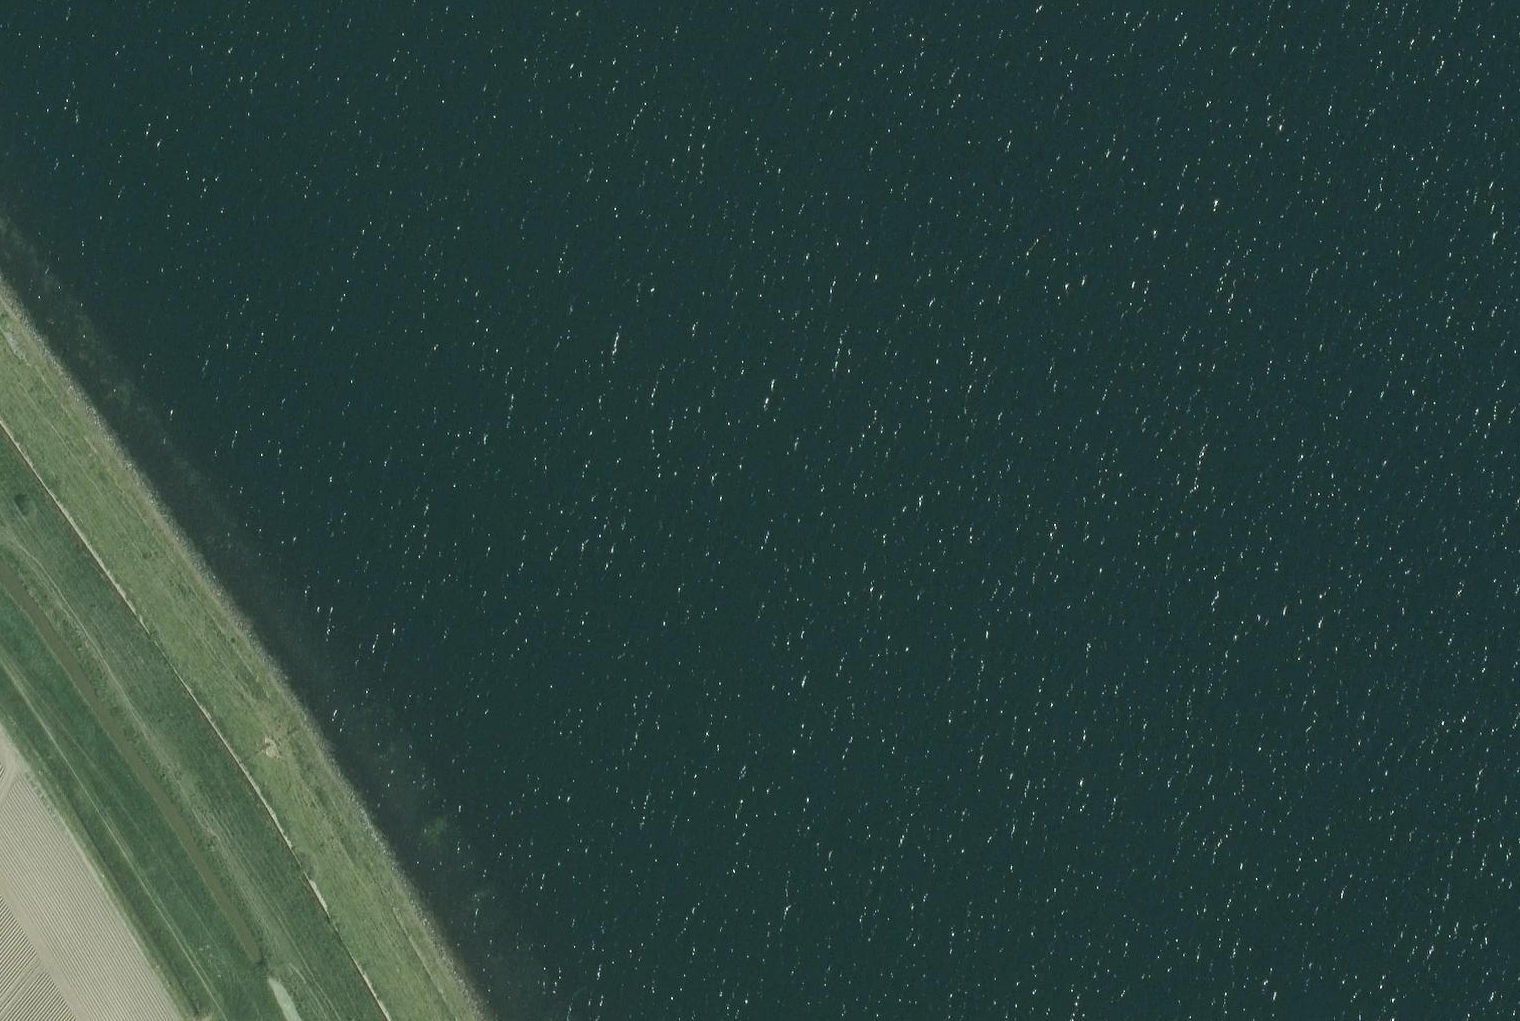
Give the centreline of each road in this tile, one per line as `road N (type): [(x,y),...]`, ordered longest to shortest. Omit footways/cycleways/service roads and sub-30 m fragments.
road 1 (track): [(256,1020),(100,755),(0,650)]

